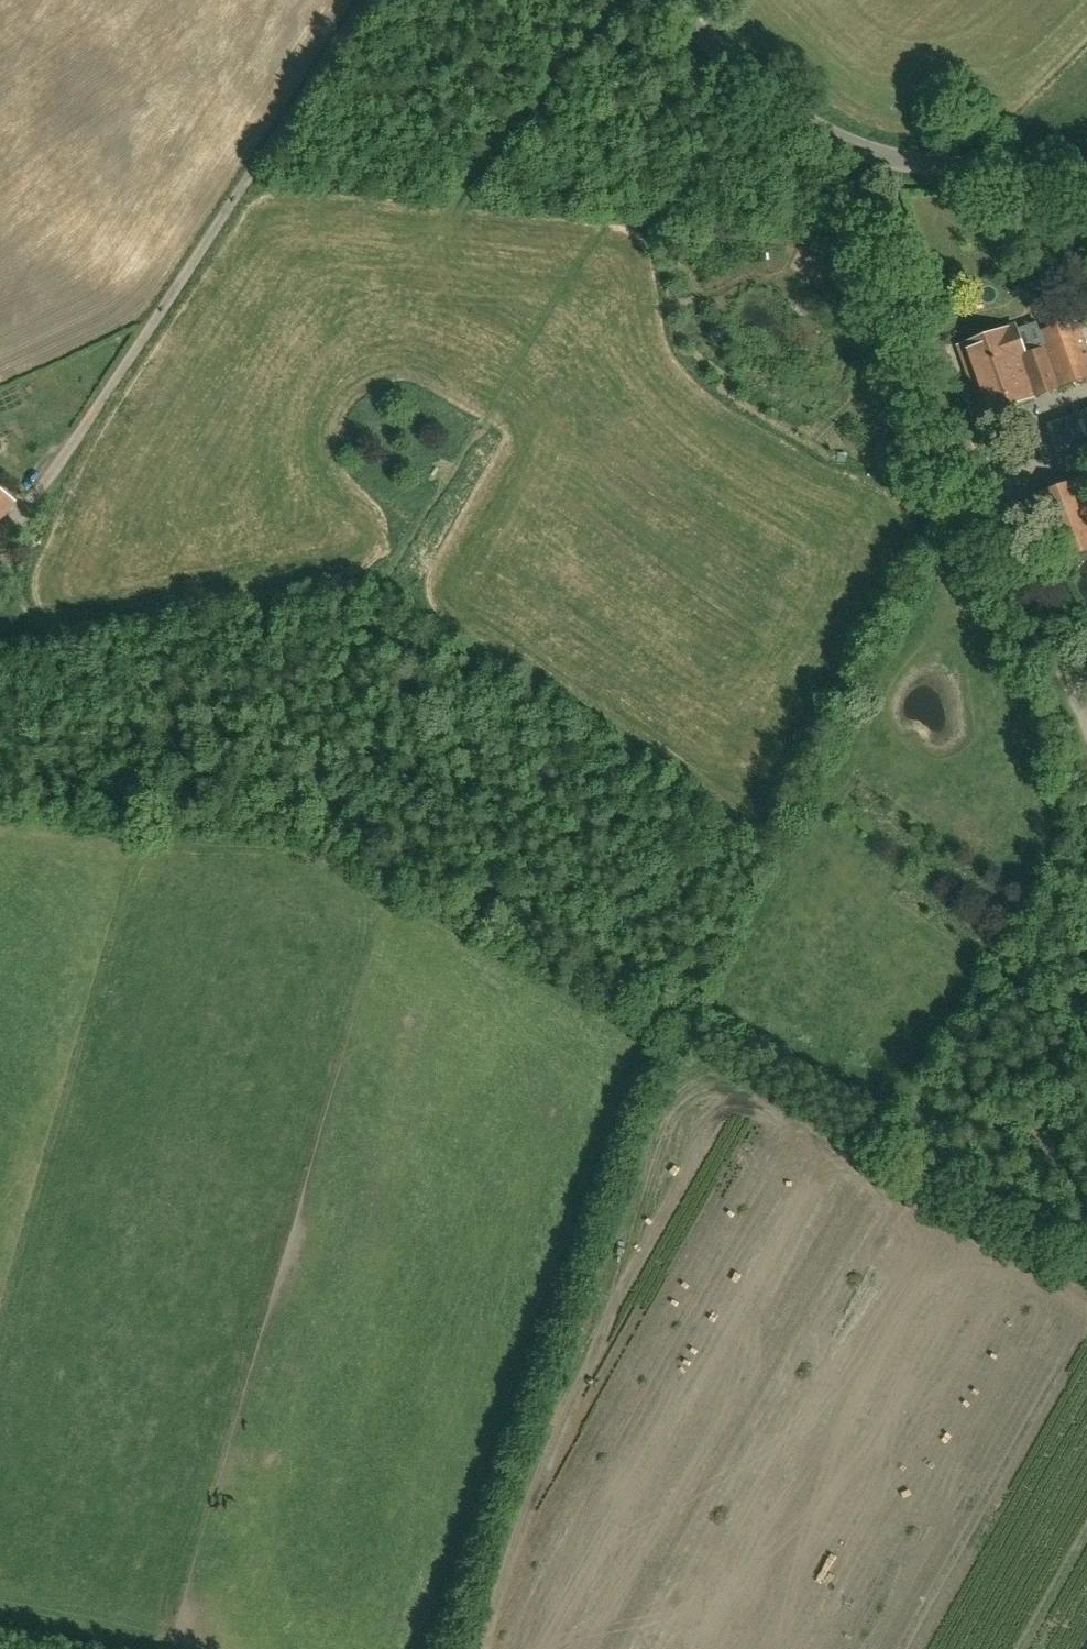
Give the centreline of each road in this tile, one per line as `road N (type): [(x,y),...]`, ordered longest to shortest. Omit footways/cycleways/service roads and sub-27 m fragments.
road 1 (unclassified): [(1086,170),(869,156),(794,119),(667,0)]

